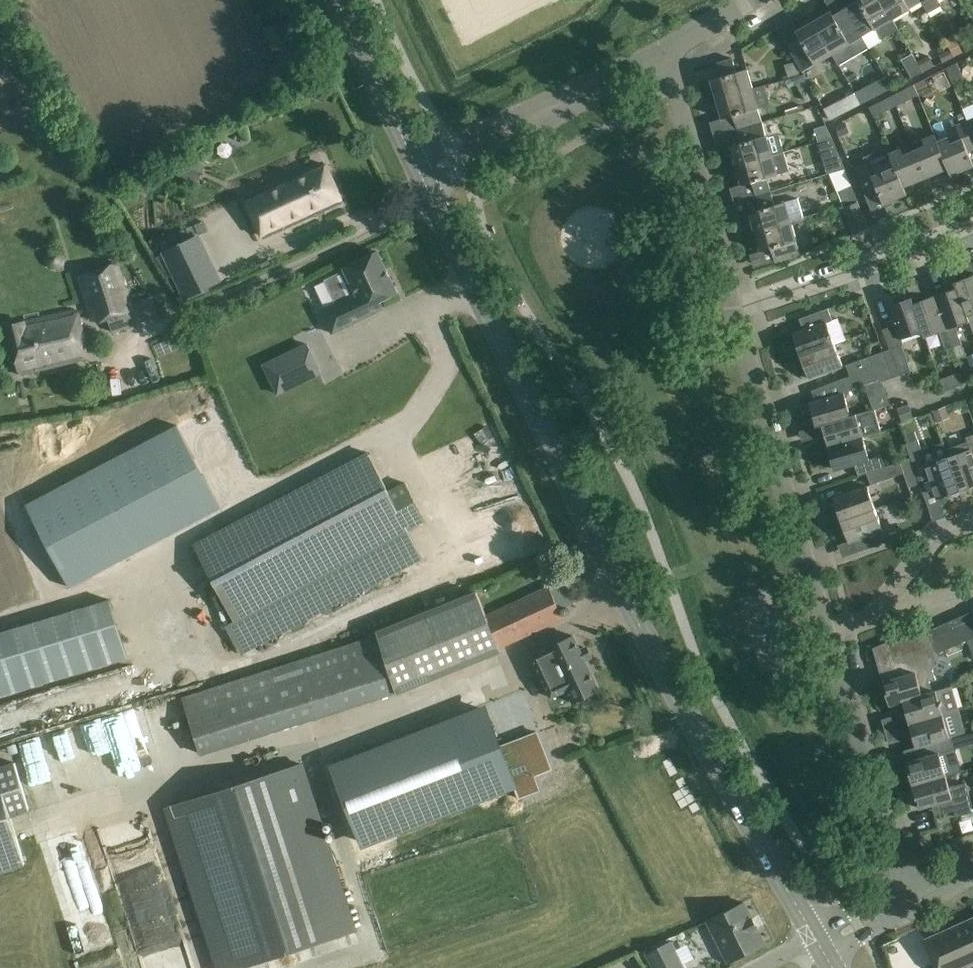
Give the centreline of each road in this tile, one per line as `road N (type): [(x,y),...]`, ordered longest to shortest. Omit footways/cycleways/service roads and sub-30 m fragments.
road 1 (tertiary): [(815,939),(632,611),(422,179)]
road 2 (residential): [(823,631),(738,309)]
road 3 (residential): [(907,902),(823,631)]
road 4 (residential): [(422,179),(659,53)]
road 5 (residential): [(738,309),(659,53)]
road 6 (residential): [(738,309),(972,225)]
road 7 (tertiary): [(422,179),(336,0)]
road 8 (residential): [(972,521),(938,534),(876,613)]

